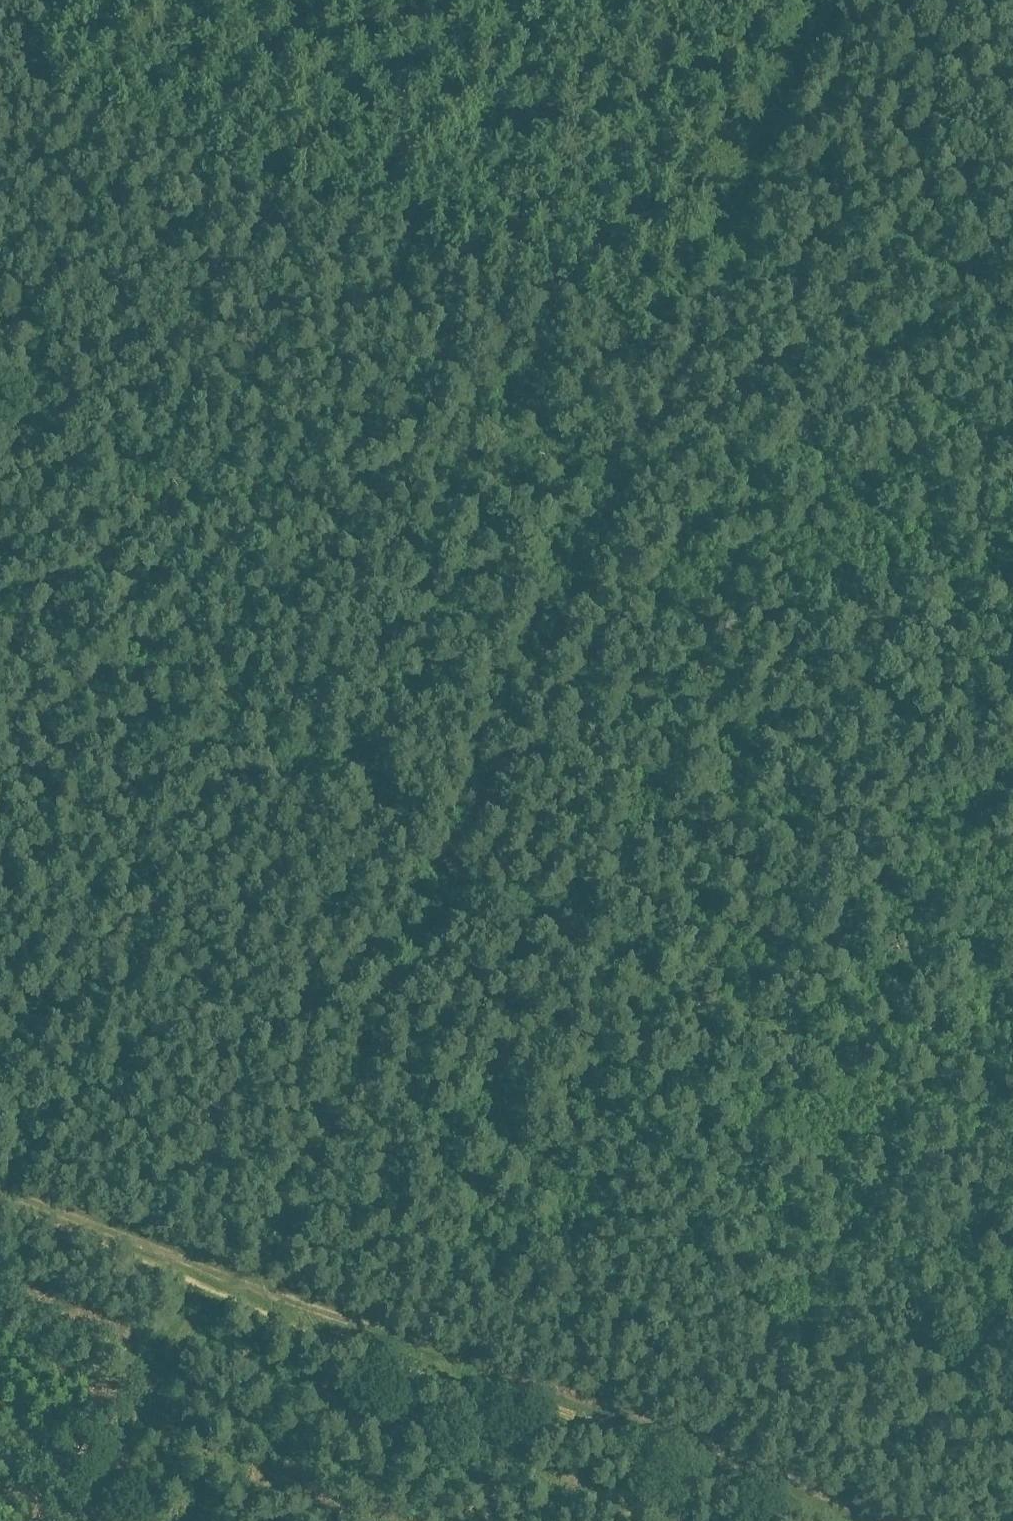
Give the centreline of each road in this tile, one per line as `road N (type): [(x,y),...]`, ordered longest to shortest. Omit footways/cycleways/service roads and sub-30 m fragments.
road 1 (track): [(266,1290),(842,0)]
road 2 (track): [(844,1520),(0,1182)]
road 3 (track): [(97,1520),(227,1275)]

